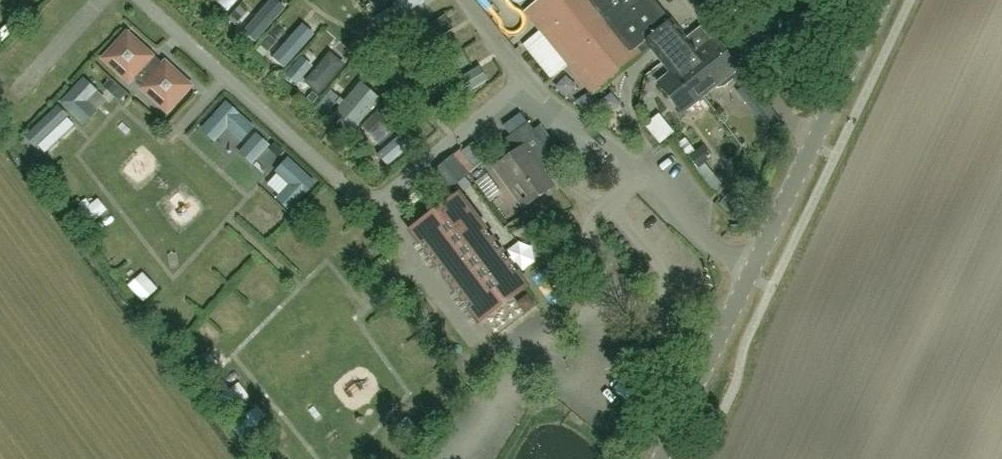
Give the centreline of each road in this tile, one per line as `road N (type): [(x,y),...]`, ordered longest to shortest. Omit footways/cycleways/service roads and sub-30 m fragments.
road 1 (unclassified): [(663,458),(881,0)]

